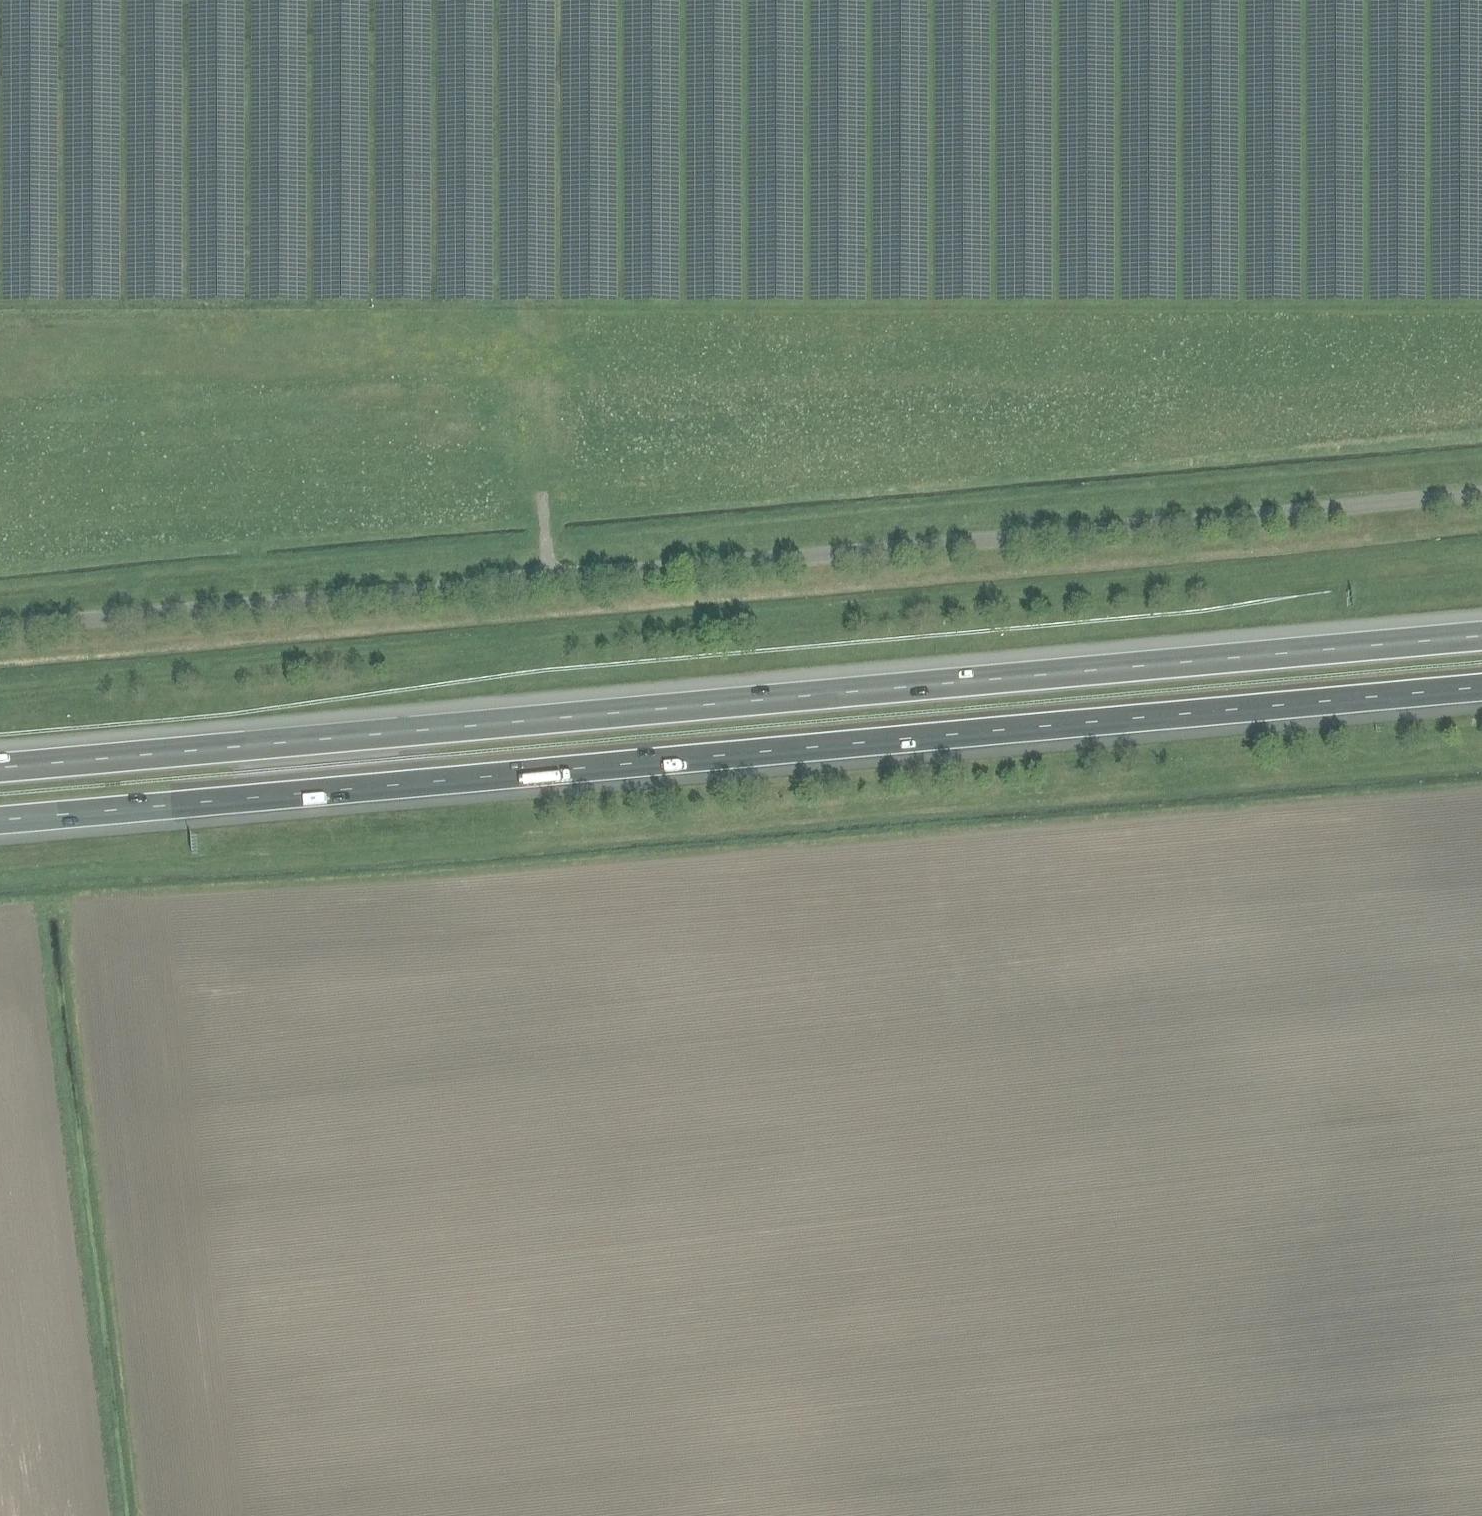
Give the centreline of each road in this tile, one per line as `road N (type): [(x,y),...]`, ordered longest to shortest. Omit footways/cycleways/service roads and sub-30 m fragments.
road 1 (motorway): [(0,821),(1481,685)]
road 2 (unclassified): [(0,623),(1481,488)]
road 3 (motorway): [(1481,636),(0,768)]

